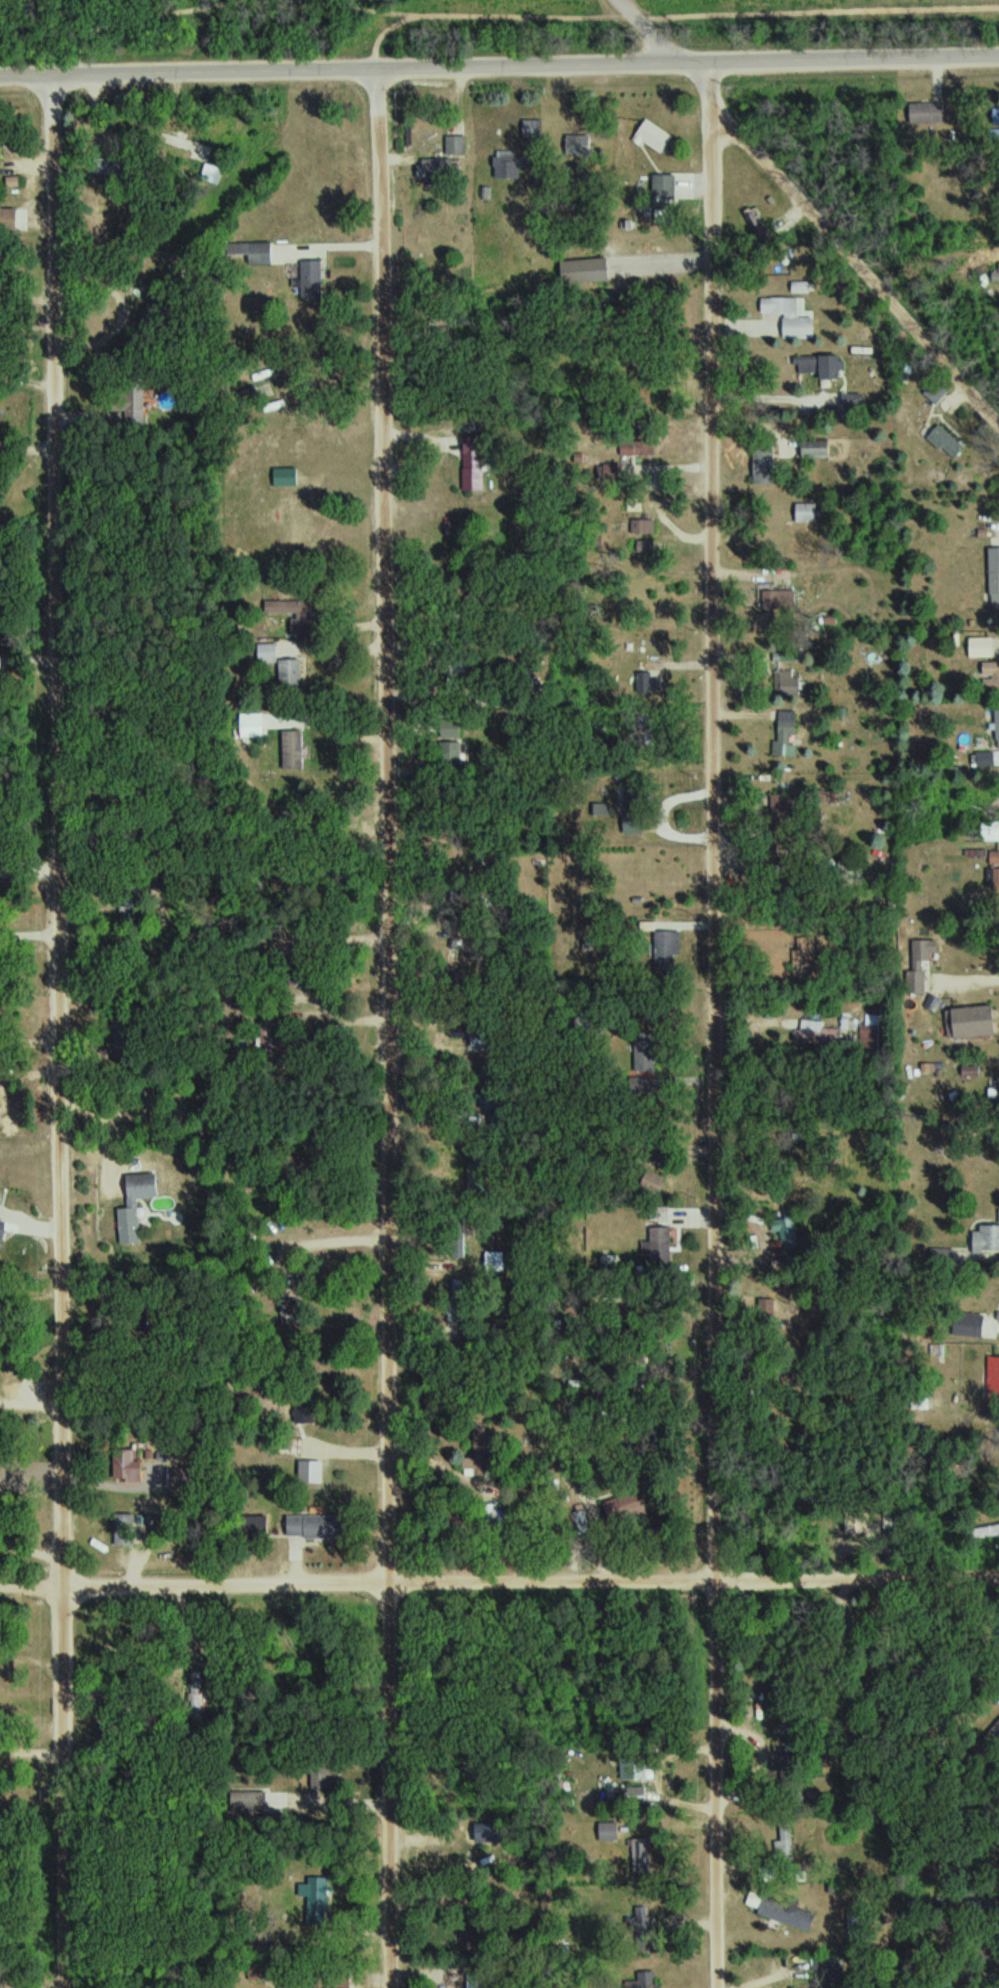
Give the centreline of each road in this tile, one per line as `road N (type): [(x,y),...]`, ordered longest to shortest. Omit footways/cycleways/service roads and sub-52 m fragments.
road 1 (residential): [(724,1987),(711,63)]
road 2 (residential): [(68,1987),(60,76)]
road 3 (residential): [(394,1581),(383,69)]
road 4 (residential): [(0,77),(998,58)]
road 5 (residential): [(998,1575),(67,1590)]
road 6 (residential): [(998,429),(712,109)]
road 7 (residential): [(396,1987),(394,1581)]

